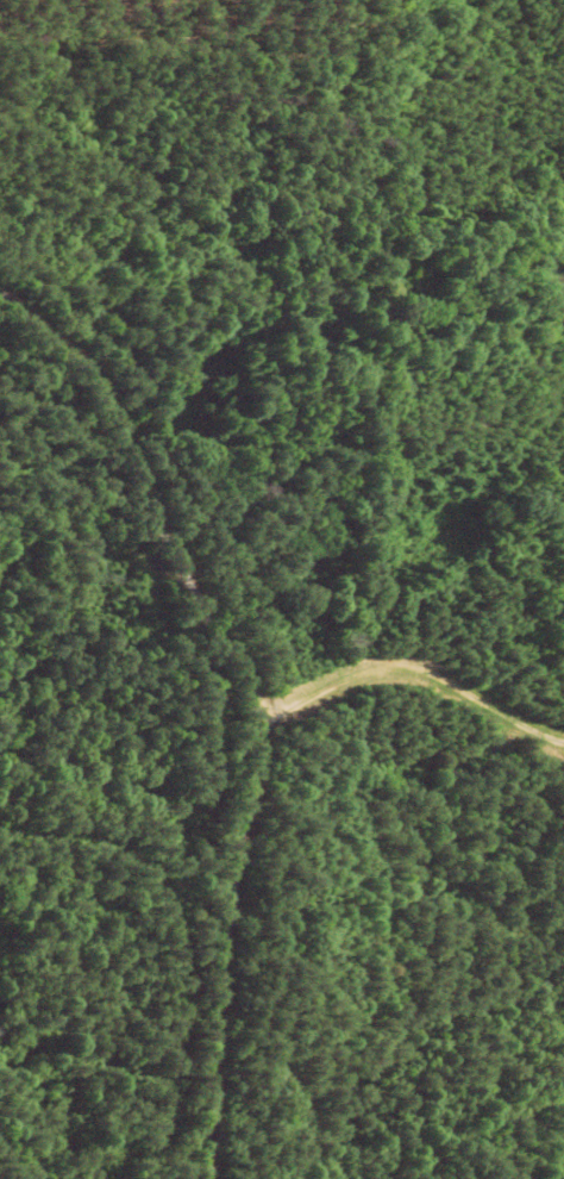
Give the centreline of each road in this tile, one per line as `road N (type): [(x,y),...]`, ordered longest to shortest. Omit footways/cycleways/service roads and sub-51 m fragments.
road 1 (residential): [(235,1178),(202,1155),(226,940),(214,723),(137,453),(0,309)]

